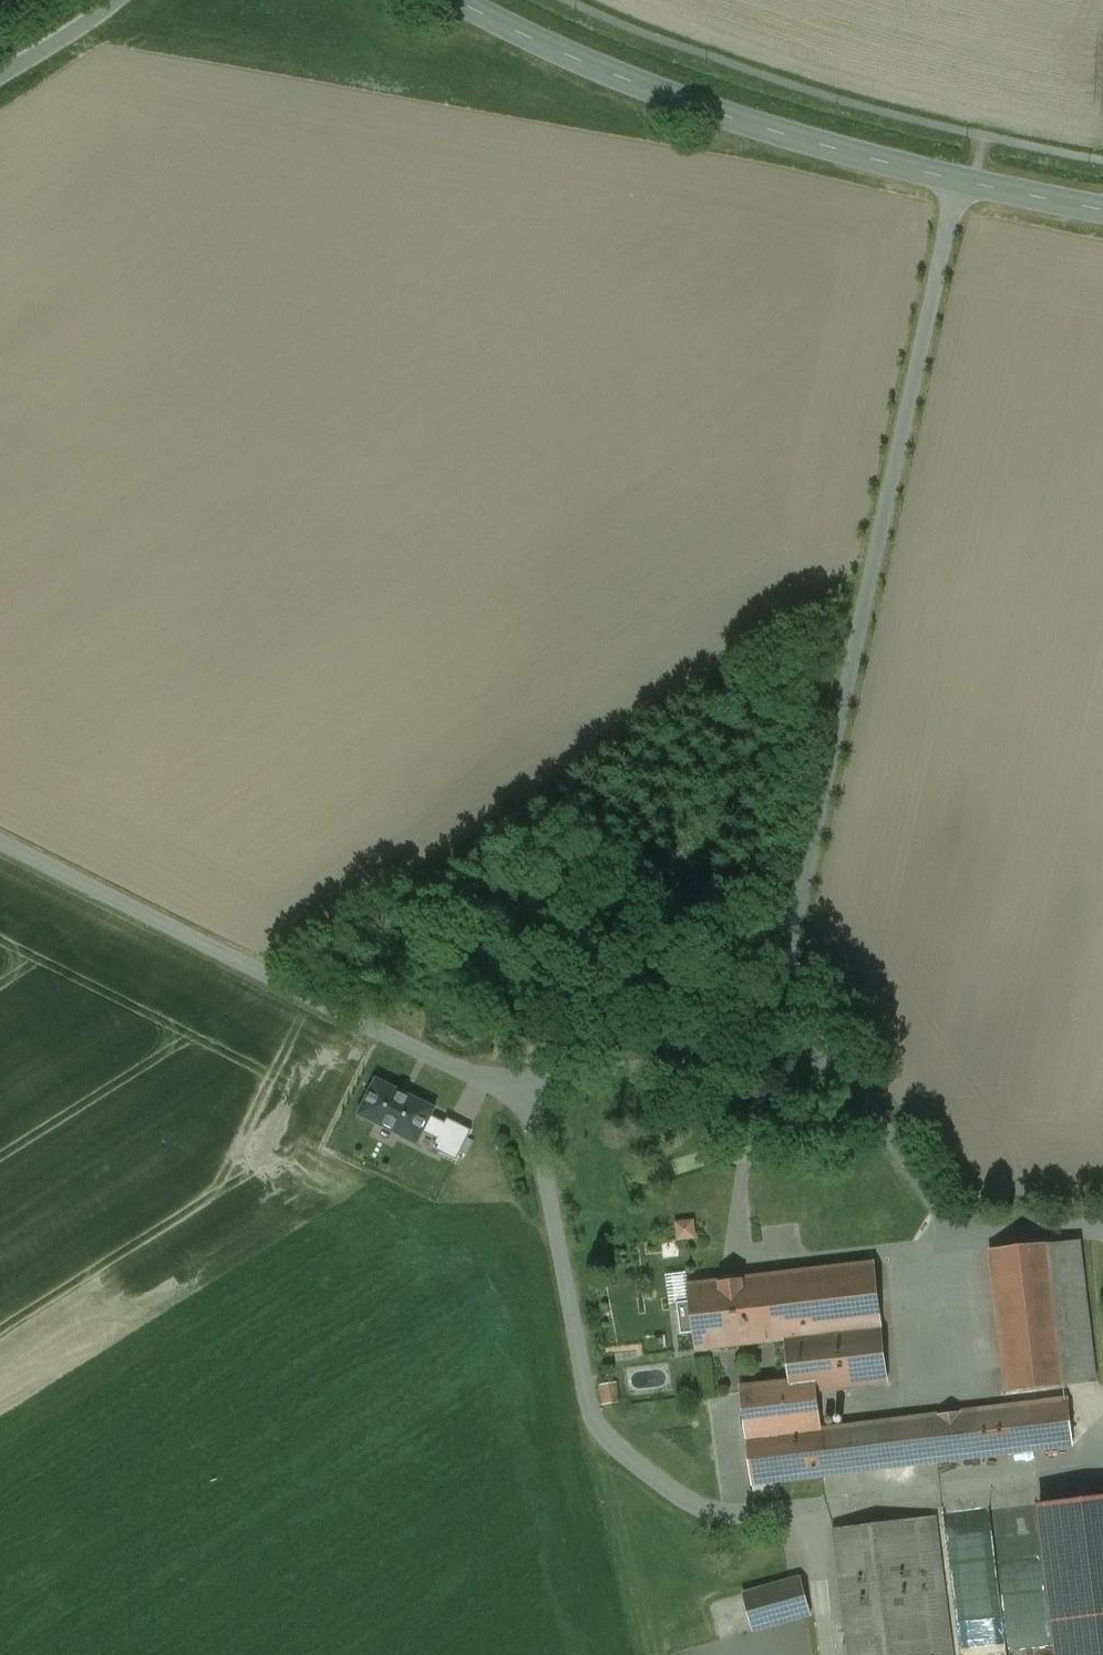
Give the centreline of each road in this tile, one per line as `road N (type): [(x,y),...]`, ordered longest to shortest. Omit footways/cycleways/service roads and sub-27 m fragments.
road 1 (tertiary): [(457,0),(566,55),(716,113),(962,182),(1102,211)]
road 2 (unclassified): [(115,0),(0,74)]

